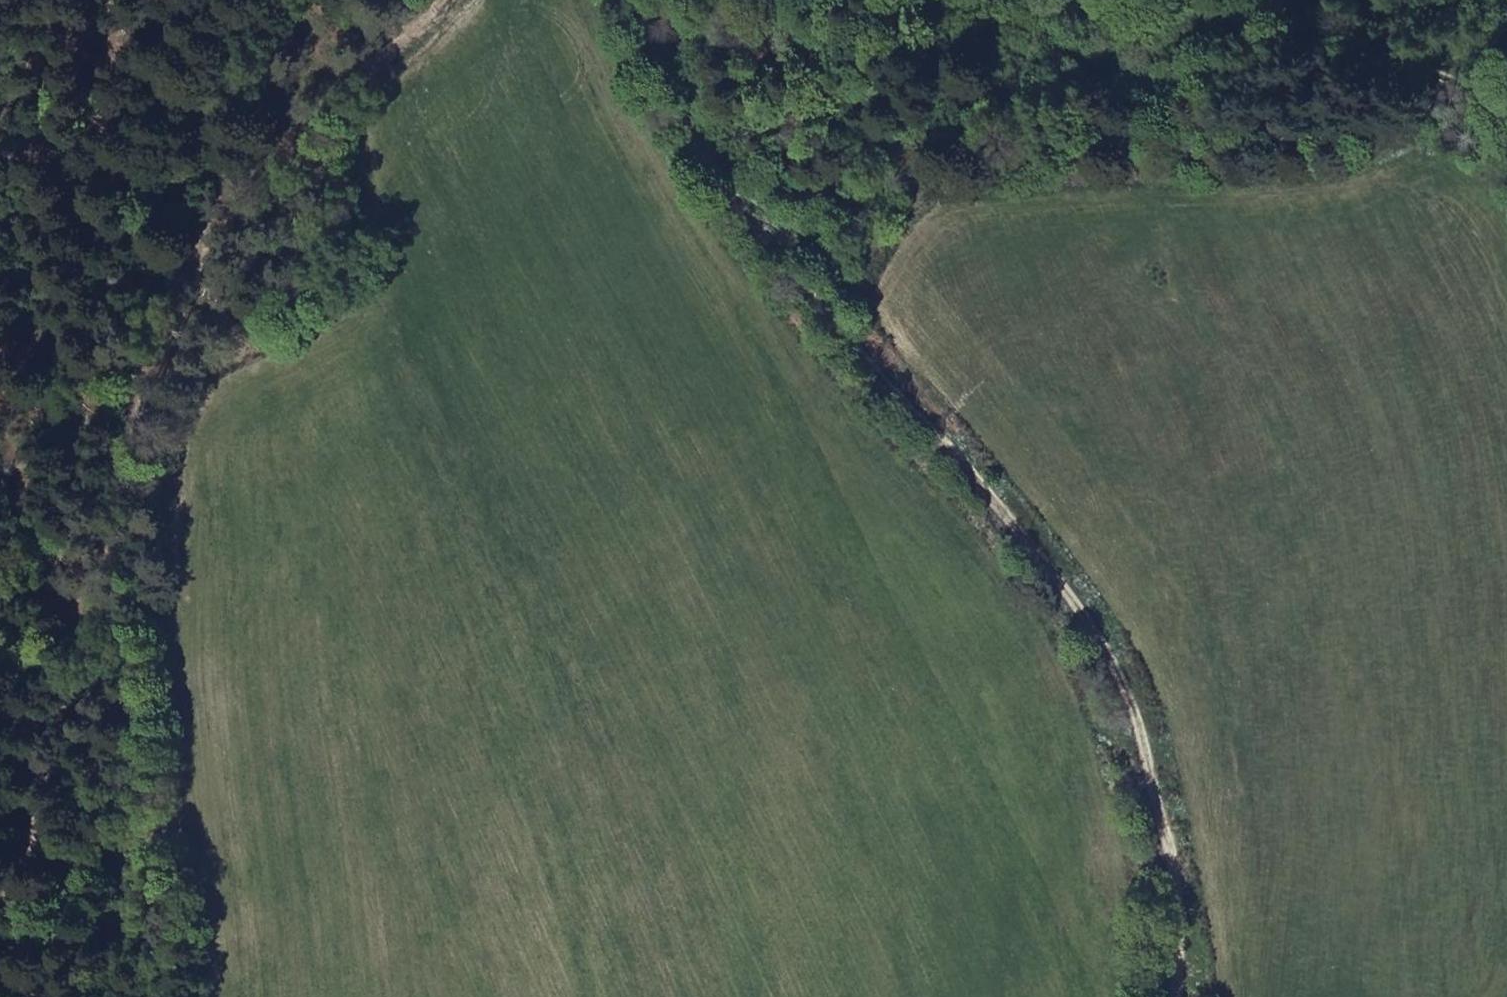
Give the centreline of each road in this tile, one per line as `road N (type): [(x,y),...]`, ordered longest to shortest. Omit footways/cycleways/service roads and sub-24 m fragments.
road 1 (track): [(630,0),(711,175),(1106,641),(1158,791),(1189,953),(1182,996)]
road 2 (track): [(1257,0),(1271,18),(1388,51),(1506,122)]

